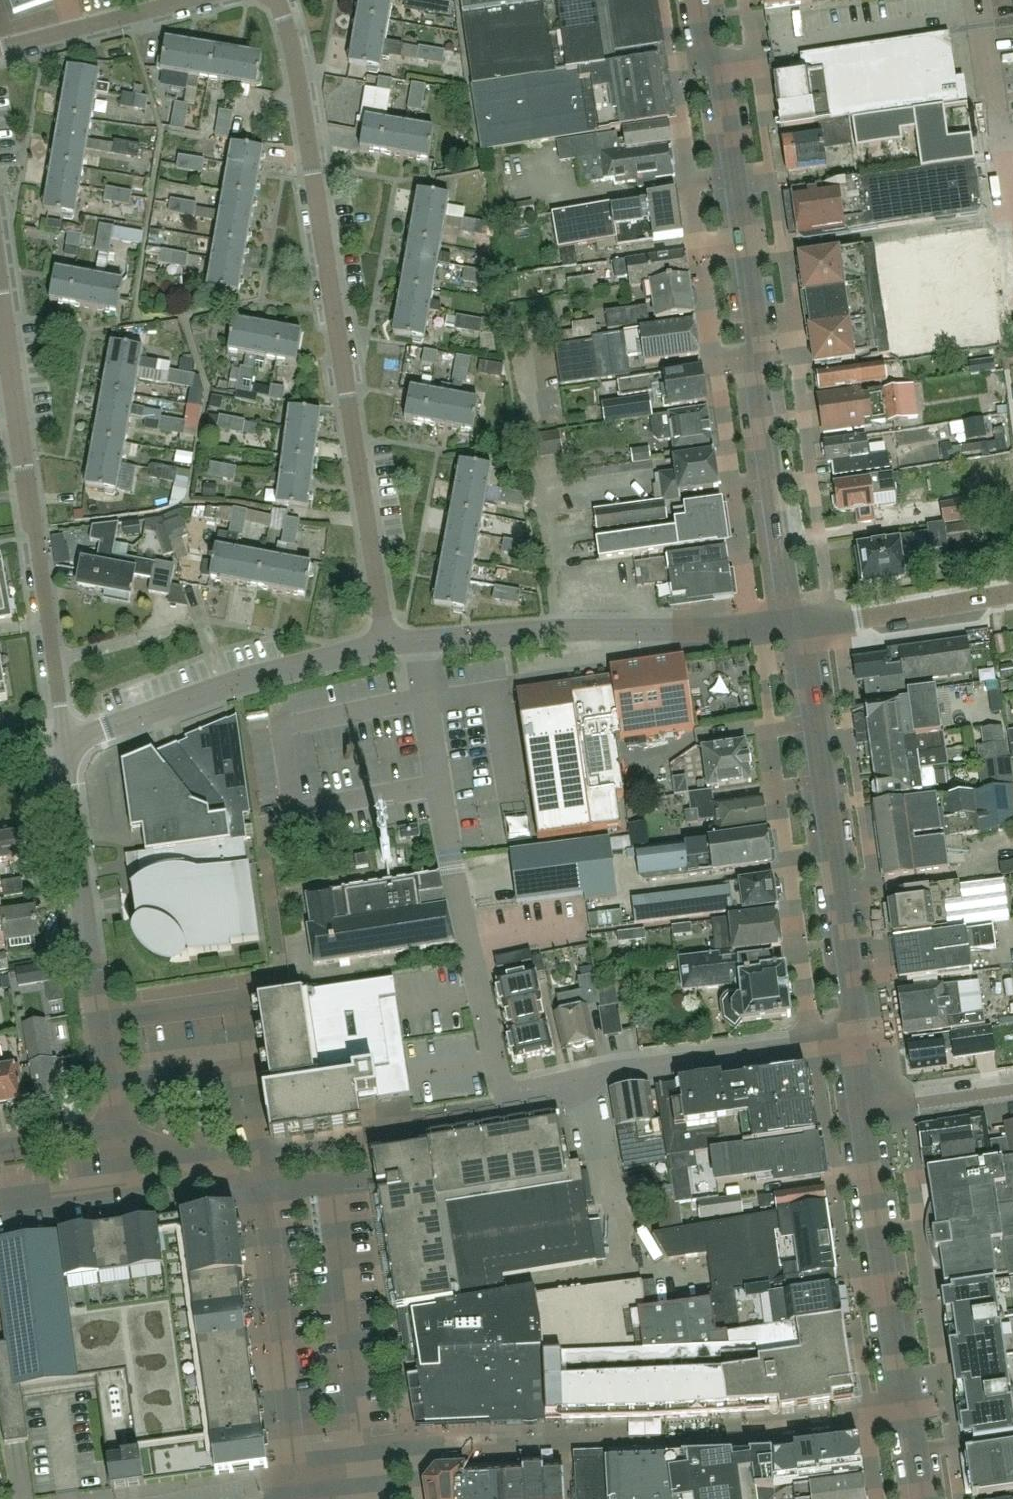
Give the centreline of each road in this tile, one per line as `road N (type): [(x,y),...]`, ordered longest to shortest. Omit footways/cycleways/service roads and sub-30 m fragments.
road 1 (residential): [(858,1042),(591,1080),(509,1107),(478,993),(415,639)]
road 2 (residential): [(386,644),(295,69),(276,0)]
road 3 (residential): [(698,0),(705,46),(721,75),(759,342),(755,369),(798,629)]
road 4 (residential): [(67,747),(0,285)]
road 5 (residential): [(798,629),(858,1042)]
road 6 (residential): [(862,1109),(924,1498)]
road 7 (residential): [(115,1133),(67,747)]
road 8 (residential): [(415,639),(551,629),(798,629)]
road 9 (residential): [(67,747),(230,684),(386,644)]
road 10 (residential): [(301,1498),(264,1186)]
road 11 (residential): [(798,629),(1012,590)]
road 12 (residential): [(0,55),(207,0)]
road 13 (residential): [(115,1133),(134,1132),(264,1186)]
road 14 (residential): [(1012,1088),(862,1109)]
road 15 (unclassified): [(978,0),(1000,131)]

